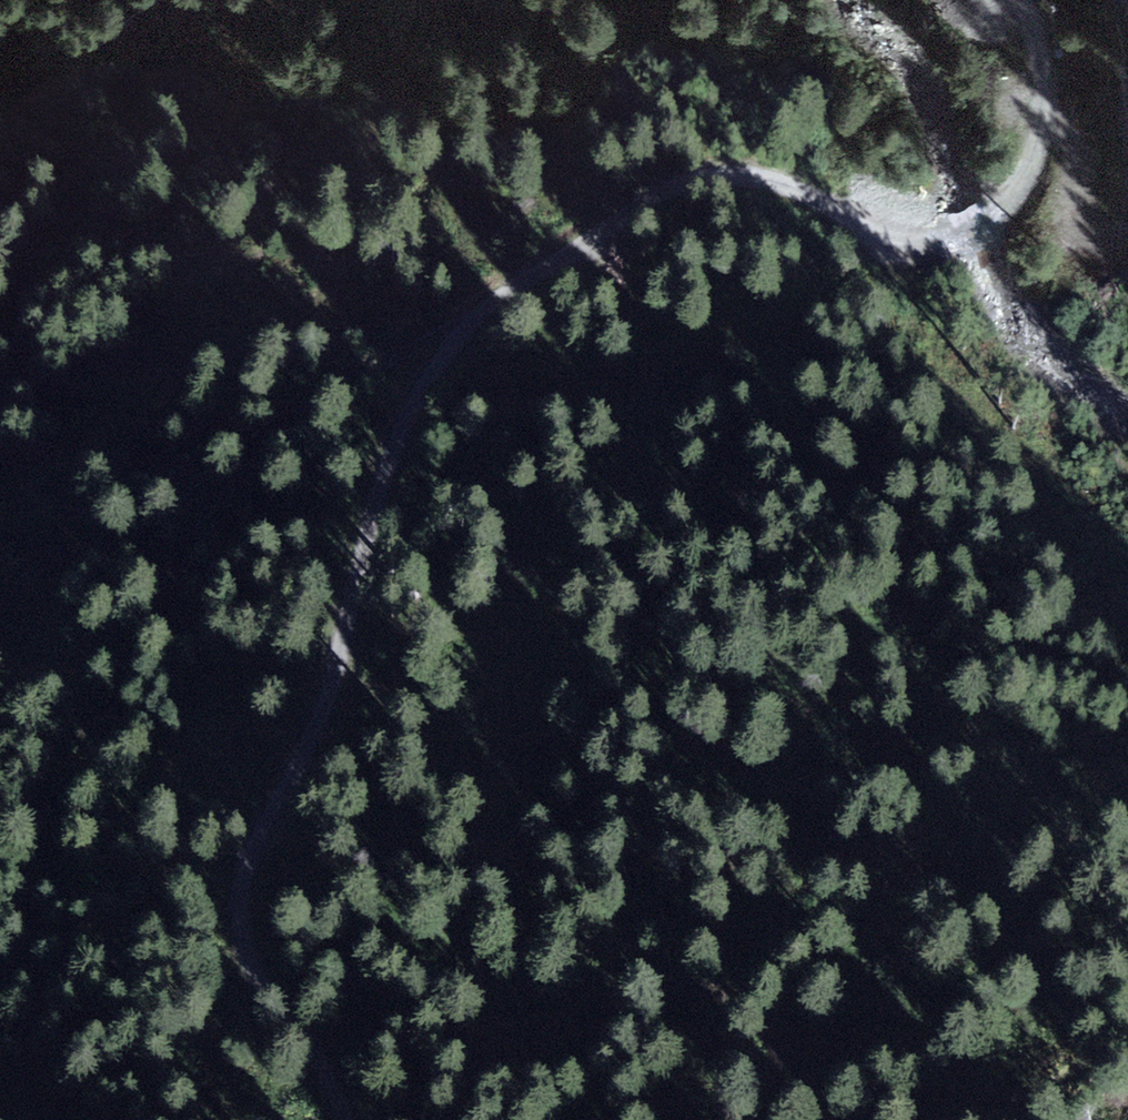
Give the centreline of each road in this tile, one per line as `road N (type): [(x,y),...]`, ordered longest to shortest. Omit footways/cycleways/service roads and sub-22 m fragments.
road 1 (track): [(1021,0),(1037,36),(1046,114),(1035,163),(998,210),(970,229),(945,239),(877,236),(758,174),(657,193),(459,324),(385,477),(329,698),(241,866),(248,949),(322,1068),(338,1119)]
road 2 (track): [(0,1092),(18,1079),(37,1026),(24,918),(33,813),(138,655),(200,520),(333,386),(459,324)]
road 3 (track): [(200,520),(242,360),(346,273),(466,140),(764,60),(785,20),(772,0)]
road 4 (track): [(441,1119),(459,1100),(482,1000),(463,932),(487,867),(478,559),(489,404),(484,307)]
road 5 (track): [(482,1000),(585,1013),(680,975),(730,992),(781,1041),(770,1119)]
road 6 (track): [(1046,114),(1075,148),(1074,209),(1106,231),(1127,220)]
road 7 (track): [(981,1119),(1127,1047)]

